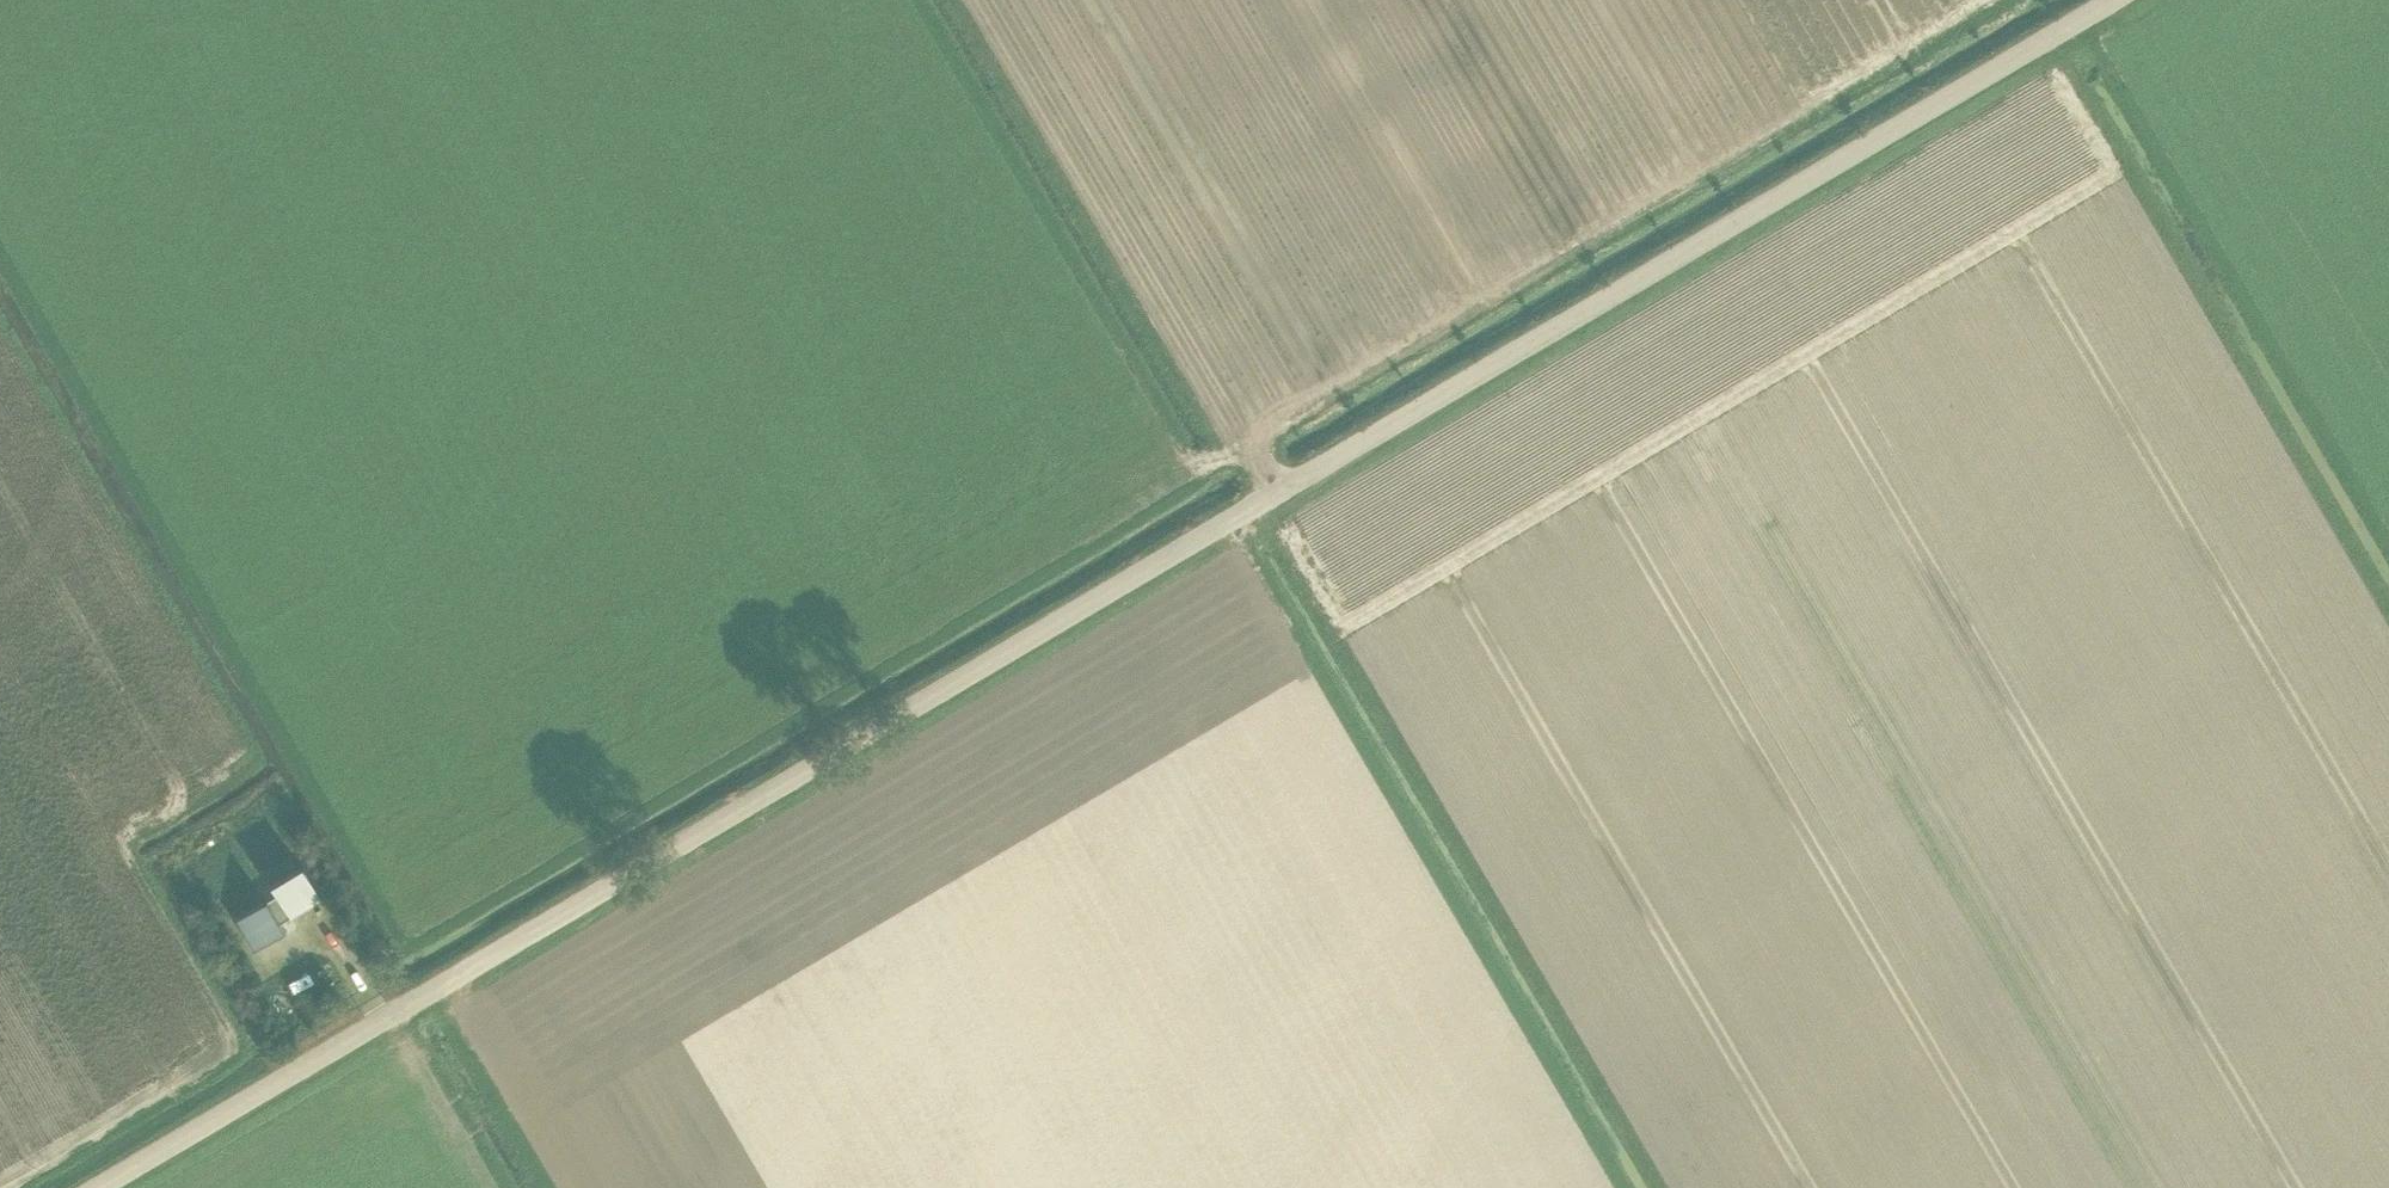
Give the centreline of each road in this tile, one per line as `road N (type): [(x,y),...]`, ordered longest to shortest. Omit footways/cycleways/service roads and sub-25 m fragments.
road 1 (unclassified): [(99,1187),(2114,0)]

